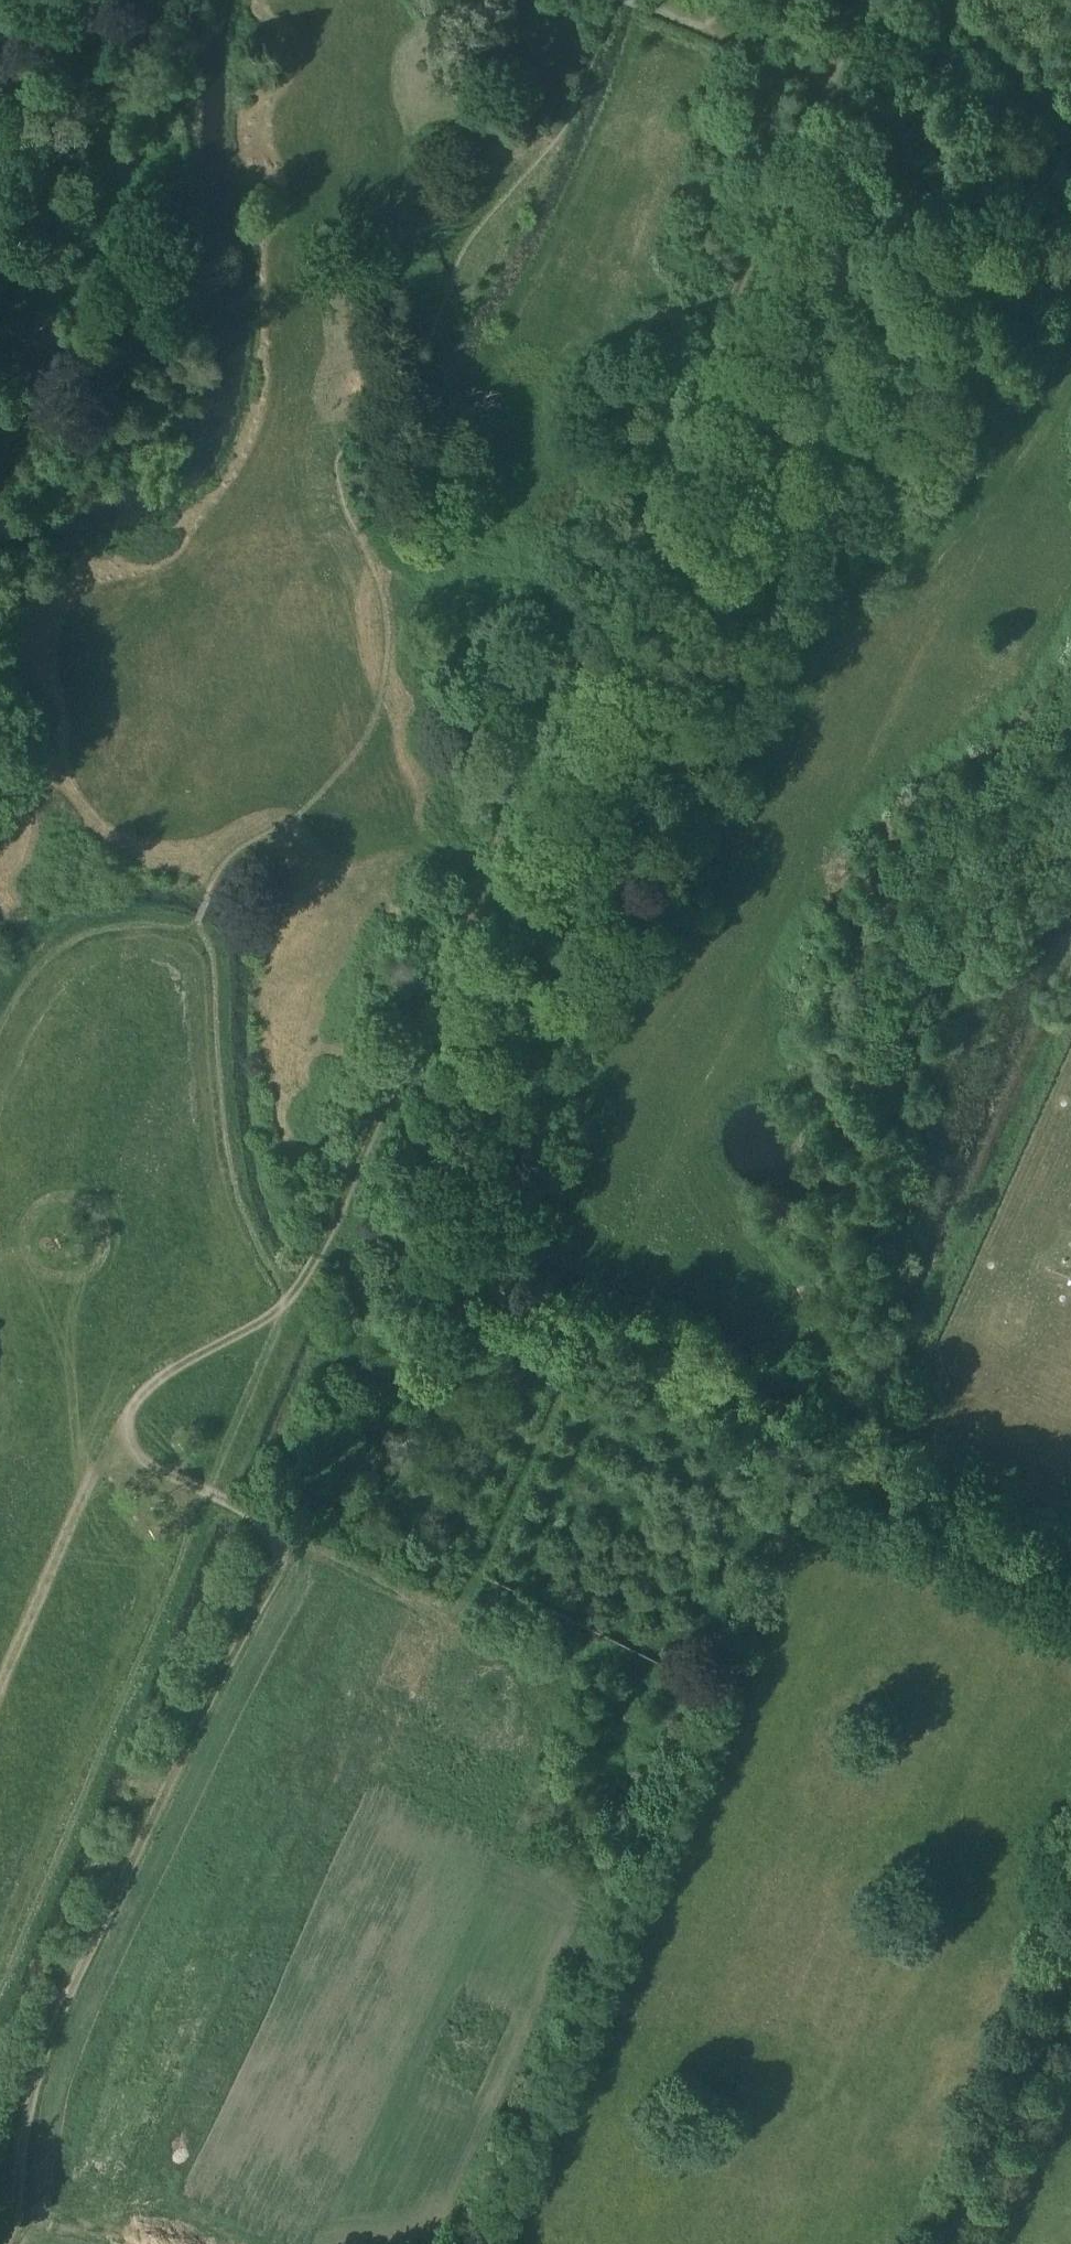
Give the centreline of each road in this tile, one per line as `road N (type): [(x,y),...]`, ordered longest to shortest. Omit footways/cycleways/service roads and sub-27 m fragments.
road 1 (track): [(868,0),(314,1256),(276,1308),(173,1363),(141,1392),(127,1422),(140,1455),(165,1472),(441,1614)]
road 2 (track): [(275,1526),(6,2138),(20,2199),(12,2243)]
road 3 (track): [(1070,1950),(946,2243)]
road 4 (track): [(958,0),(1004,41),(1070,122)]

